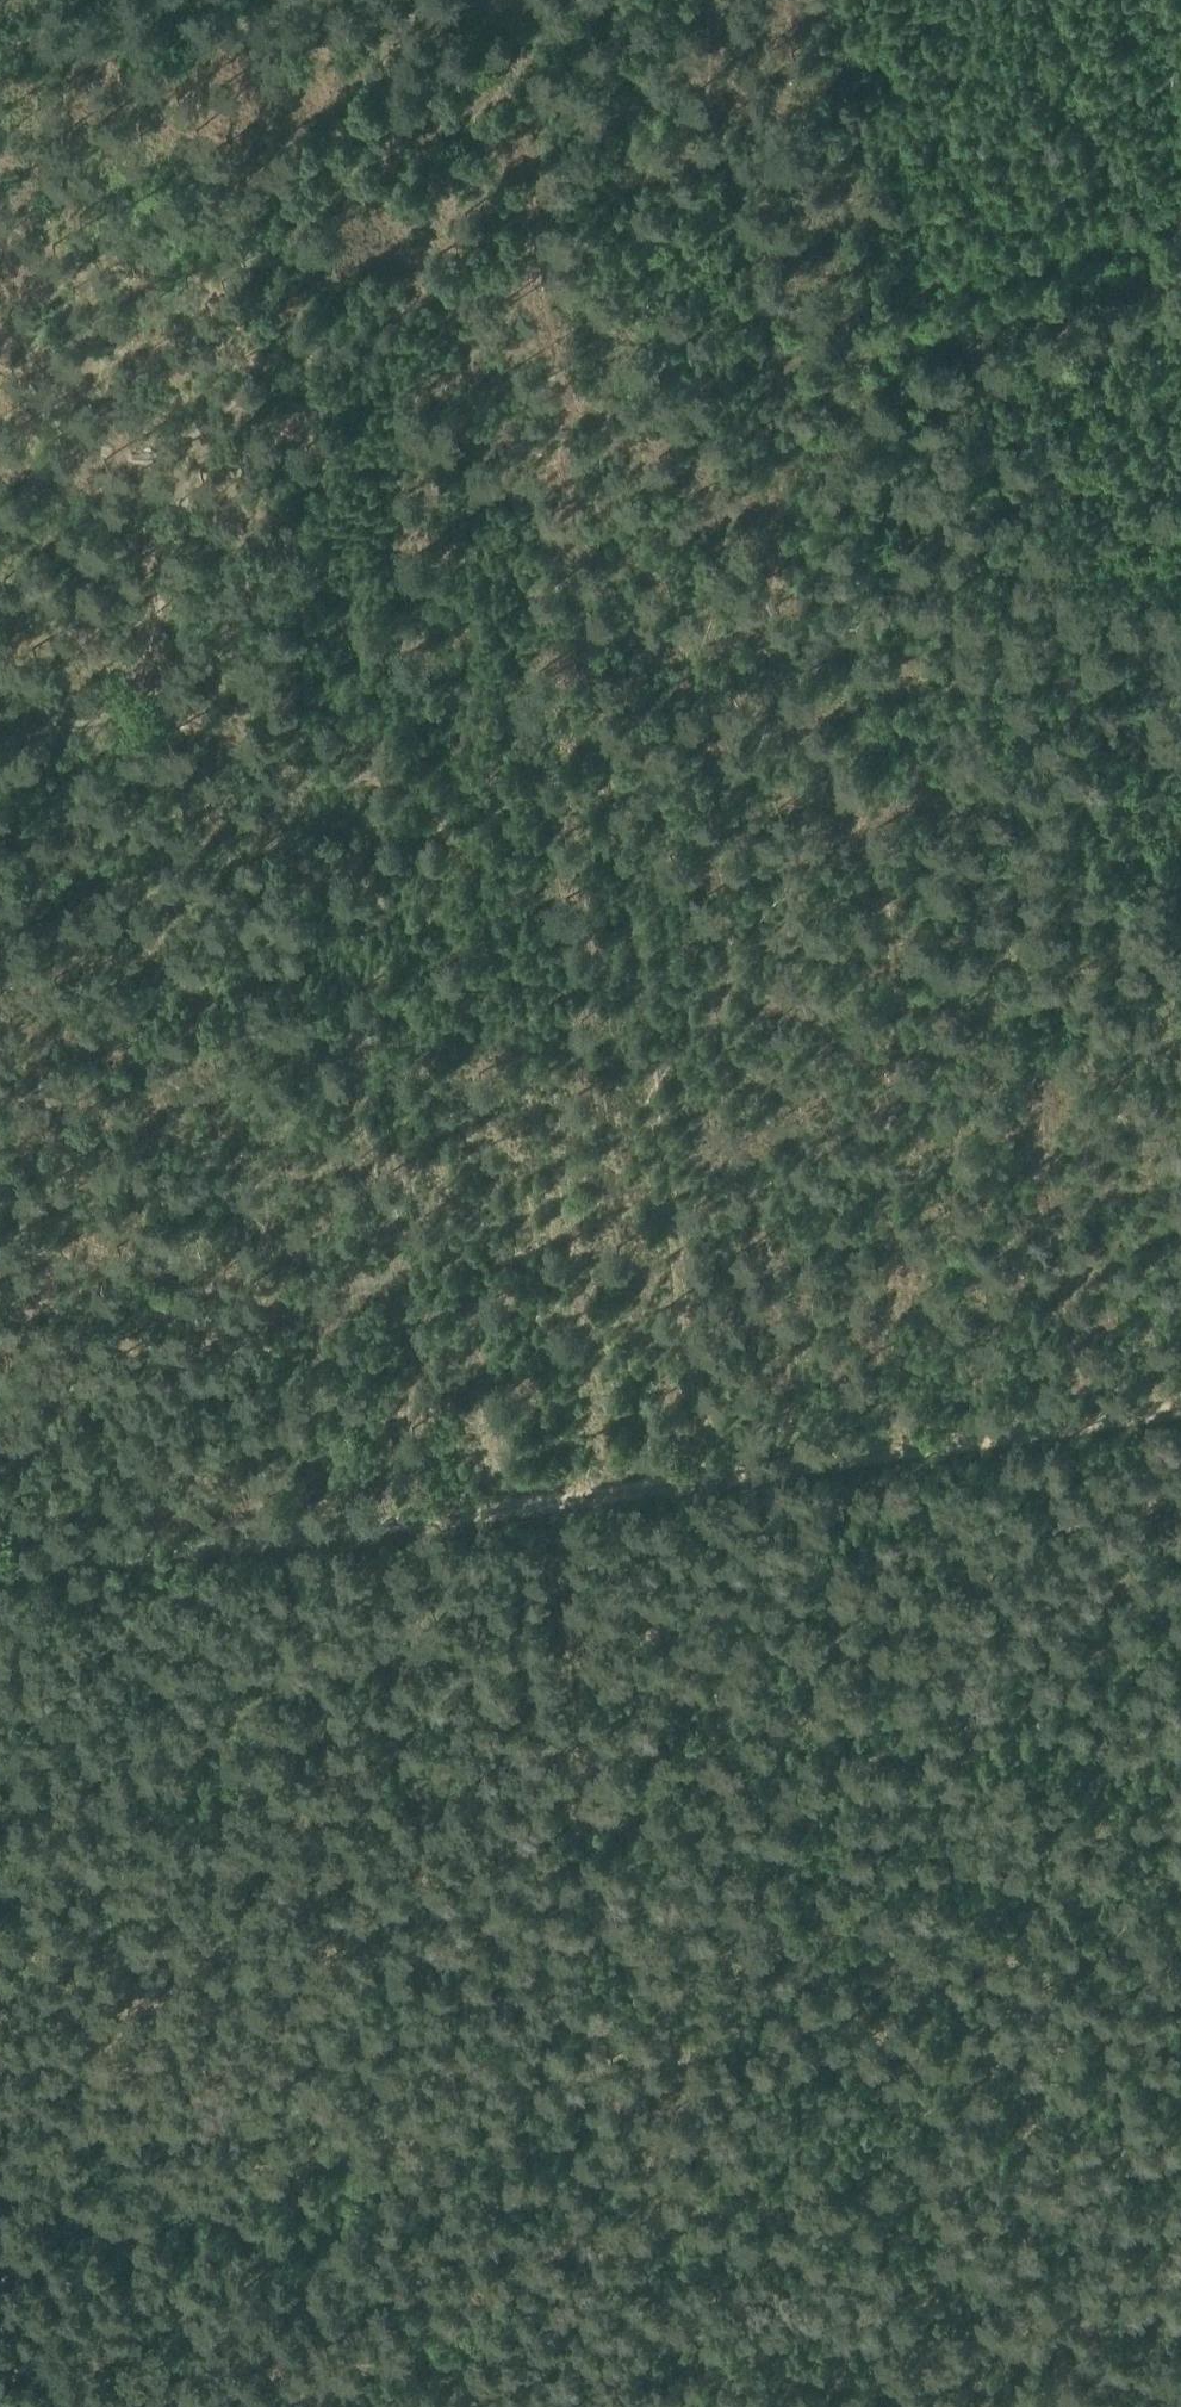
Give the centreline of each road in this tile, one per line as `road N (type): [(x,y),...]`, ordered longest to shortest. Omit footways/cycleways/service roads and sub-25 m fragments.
road 1 (track): [(0,1527),(1180,1351)]

